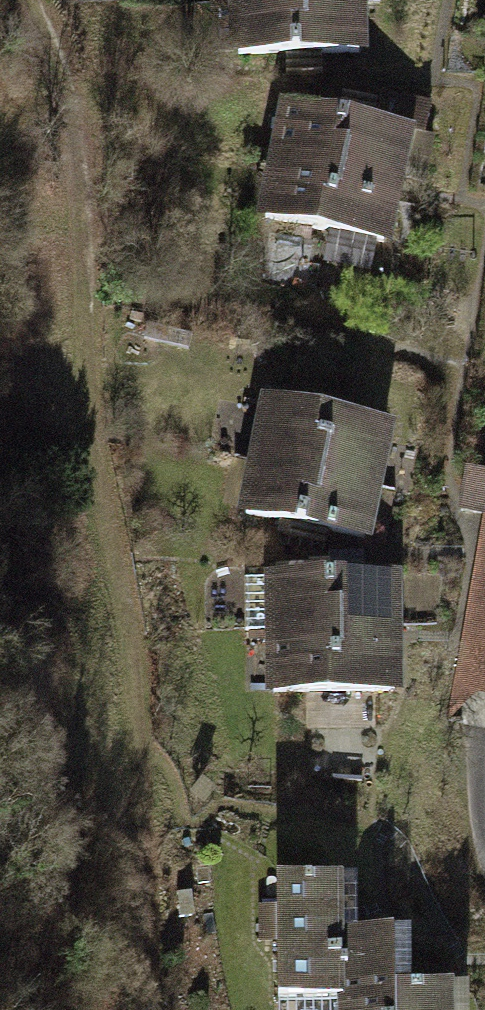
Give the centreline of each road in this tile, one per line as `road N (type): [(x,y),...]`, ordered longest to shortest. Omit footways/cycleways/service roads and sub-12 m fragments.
road 1 (track): [(30,0),(80,123),(95,452),(141,750),(160,1009)]

